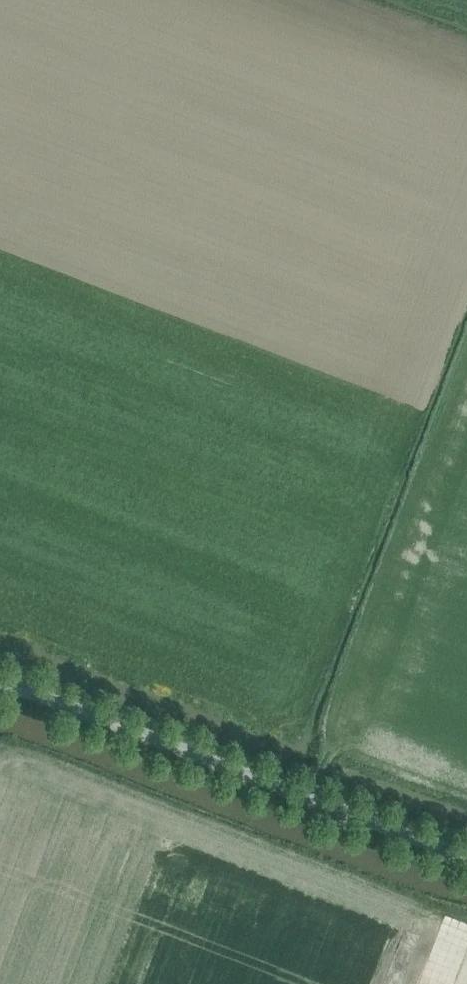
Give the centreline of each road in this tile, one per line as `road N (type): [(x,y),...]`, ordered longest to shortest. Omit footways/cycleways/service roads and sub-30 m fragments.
road 1 (unclassified): [(466,858),(0,680)]

